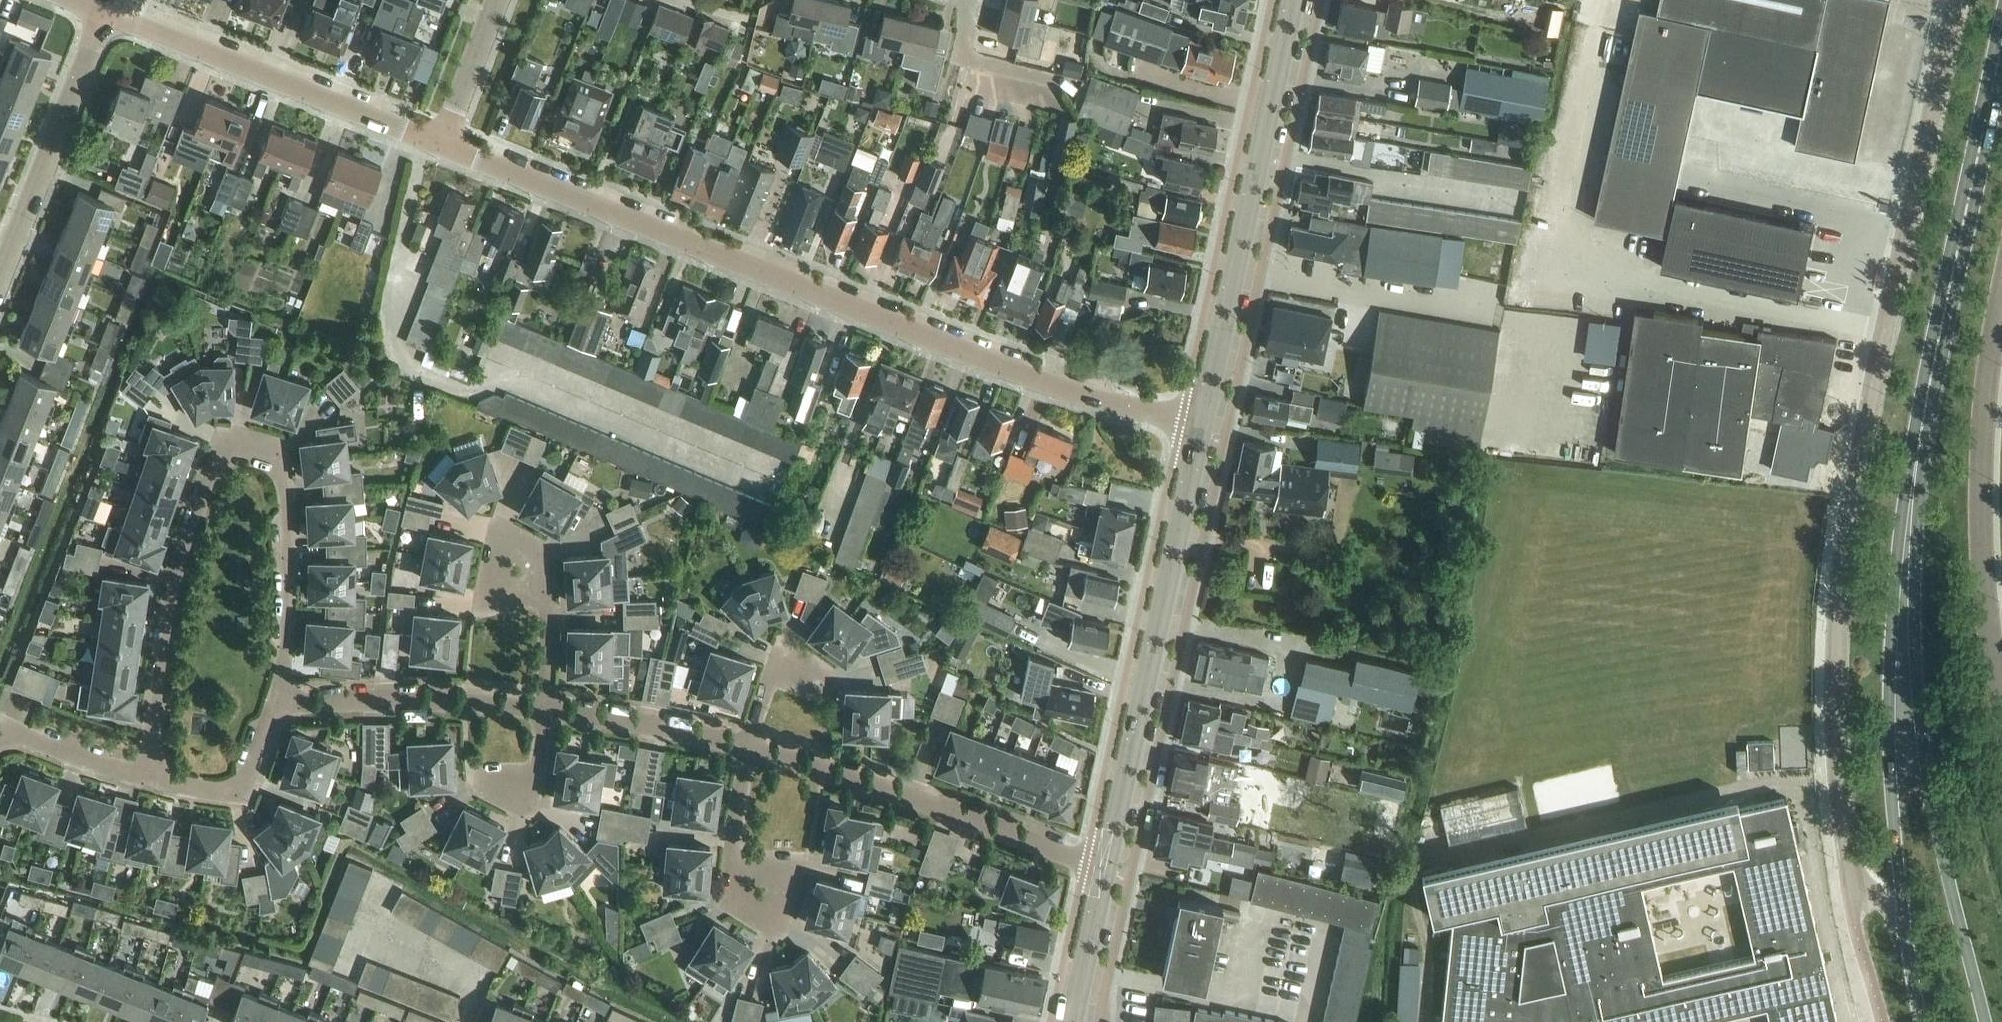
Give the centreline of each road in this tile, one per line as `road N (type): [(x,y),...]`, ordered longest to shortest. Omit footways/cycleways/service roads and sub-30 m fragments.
road 1 (residential): [(1850,875),(1839,743),(1845,558),(1959,0)]
road 2 (unclassified): [(1202,425),(1003,368),(443,146)]
road 3 (residential): [(281,707),(283,472),(273,459),(241,451),(217,461),(174,585),(150,778)]
road 4 (primary): [(1985,1021),(1947,867),(1921,699),(1929,393)]
road 5 (primary): [(1929,393),(1899,556),(1892,677),(1905,924)]
road 6 (tertiary): [(1106,870),(1202,425)]
road 7 (tertiary): [(1202,425),(1296,0)]
road 8 (residential): [(2001,693),(1990,635),(1985,438),(2001,297)]
road 9 (residential): [(746,751),(916,800),(1106,870)]
road 10 (unclassified): [(443,146),(105,16)]
road 11 (primary): [(2001,52),(1929,393)]
road 12 (residential): [(281,707),(398,701),(546,712)]
road 13 (residential): [(105,16),(15,237)]
road 14 (residential): [(546,712),(746,751)]
road 15 (residential): [(546,712),(543,570),(499,542)]
road 16 (residential): [(746,751),(730,883),(778,897)]
road 17 (residential): [(150,778),(212,792),(238,789),(281,707)]
road 18 (residential): [(443,146),(498,0)]
road 19 (residential): [(0,739),(150,778)]
road 20 (tertiary): [(1074,1021),(1106,870)]
road 21 (residential): [(1882,1021),(1854,925),(1850,875)]
road 22 (residential): [(746,751),(775,665),(821,683)]
road 23 (residential): [(546,712),(538,791),(494,784)]

